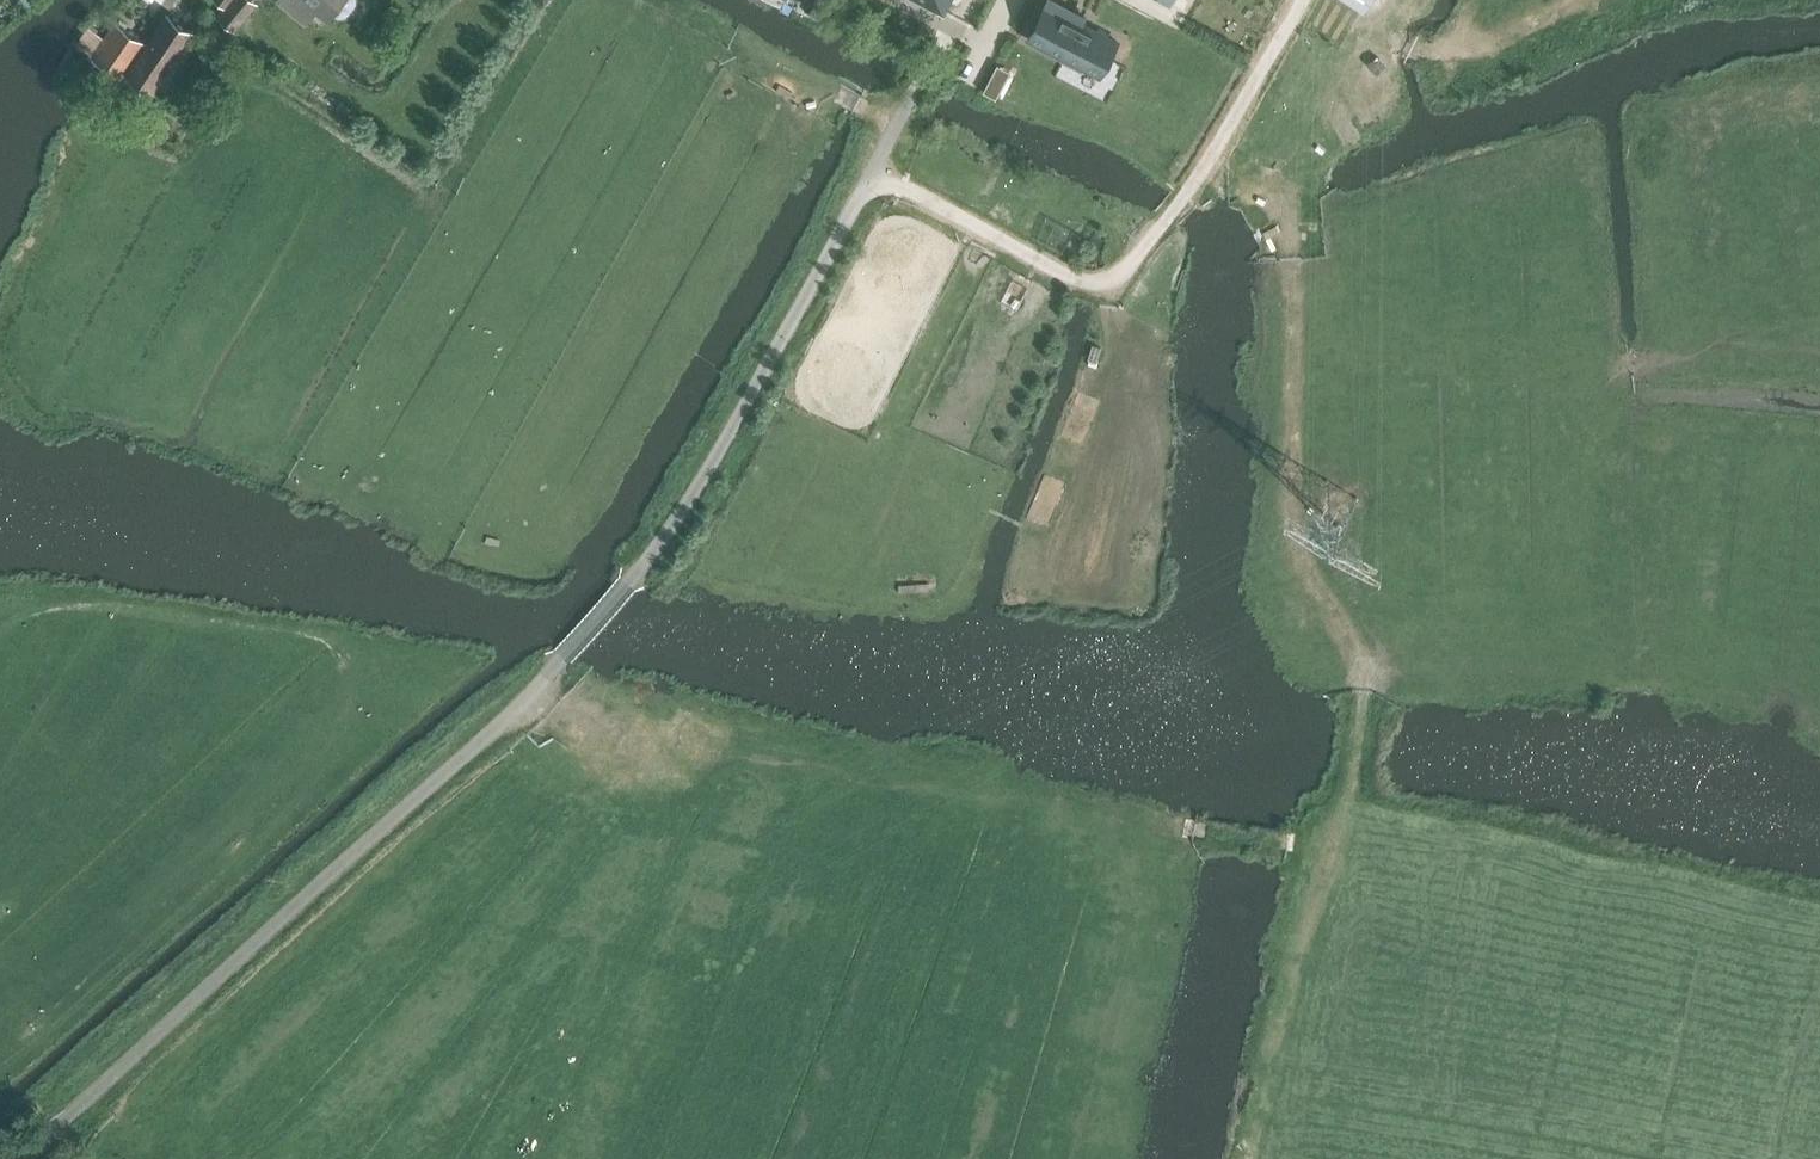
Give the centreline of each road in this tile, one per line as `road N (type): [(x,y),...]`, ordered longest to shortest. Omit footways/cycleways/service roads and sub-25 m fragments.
road 1 (track): [(1588,0),(1440,51),(1337,39),(1289,11),(1213,163),(1111,288),(871,179)]

